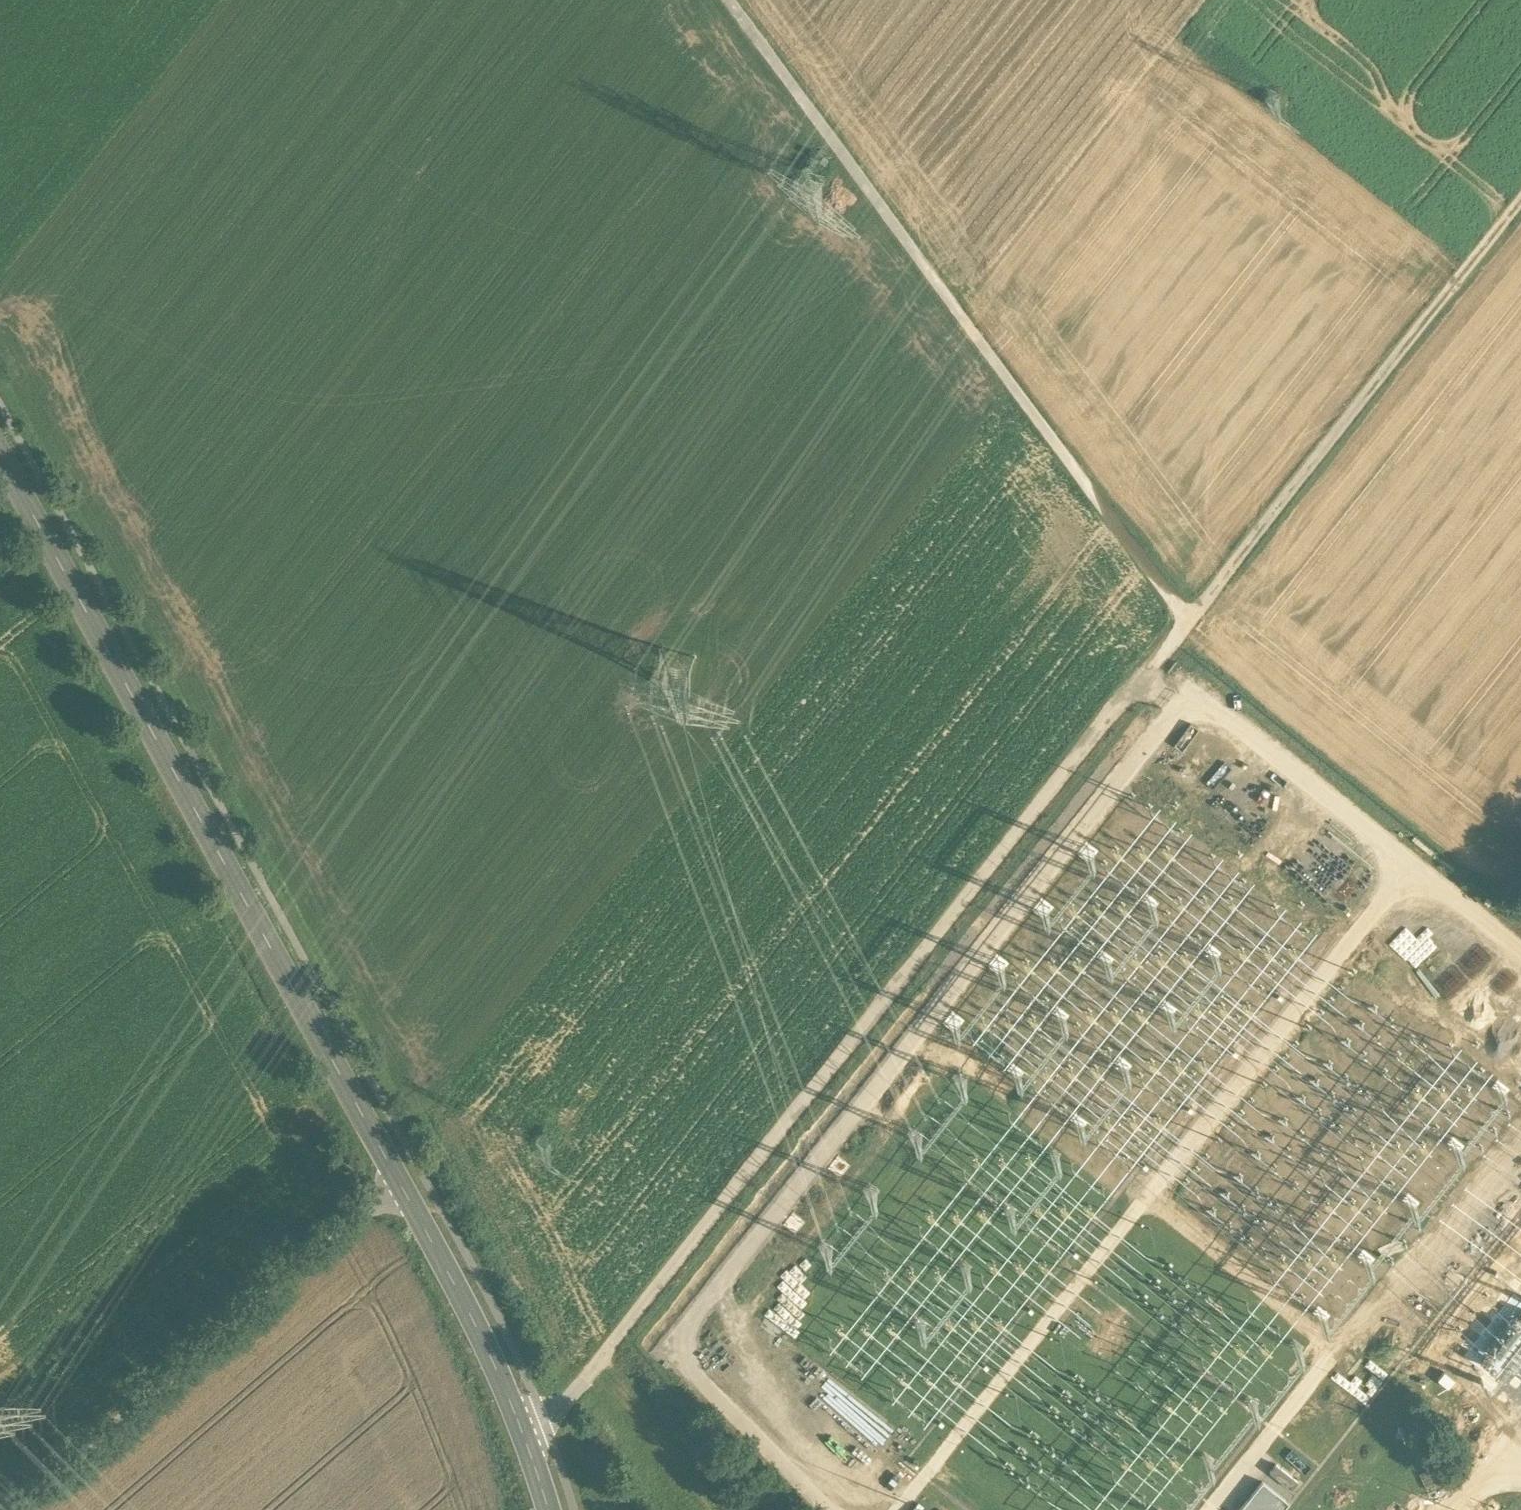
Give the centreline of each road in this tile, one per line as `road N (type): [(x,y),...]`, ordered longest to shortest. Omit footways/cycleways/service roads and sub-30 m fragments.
road 1 (track): [(522,1427),(577,1387),(1520,204)]
road 2 (tertiary): [(547,1509),(504,1382),(0,460)]
road 3 (track): [(727,0),(1189,624)]
road 4 (track): [(15,1509),(398,1183)]

